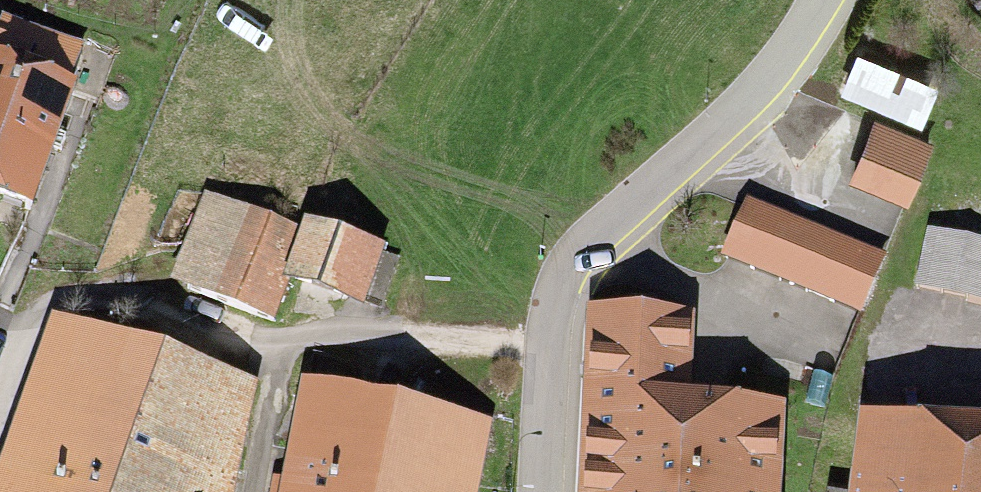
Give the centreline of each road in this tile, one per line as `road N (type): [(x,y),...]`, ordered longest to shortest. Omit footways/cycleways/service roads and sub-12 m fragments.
road 1 (residential): [(540,491),(551,312),(577,253),(780,62),(820,0)]
road 2 (unclassified): [(251,491),(278,364)]

